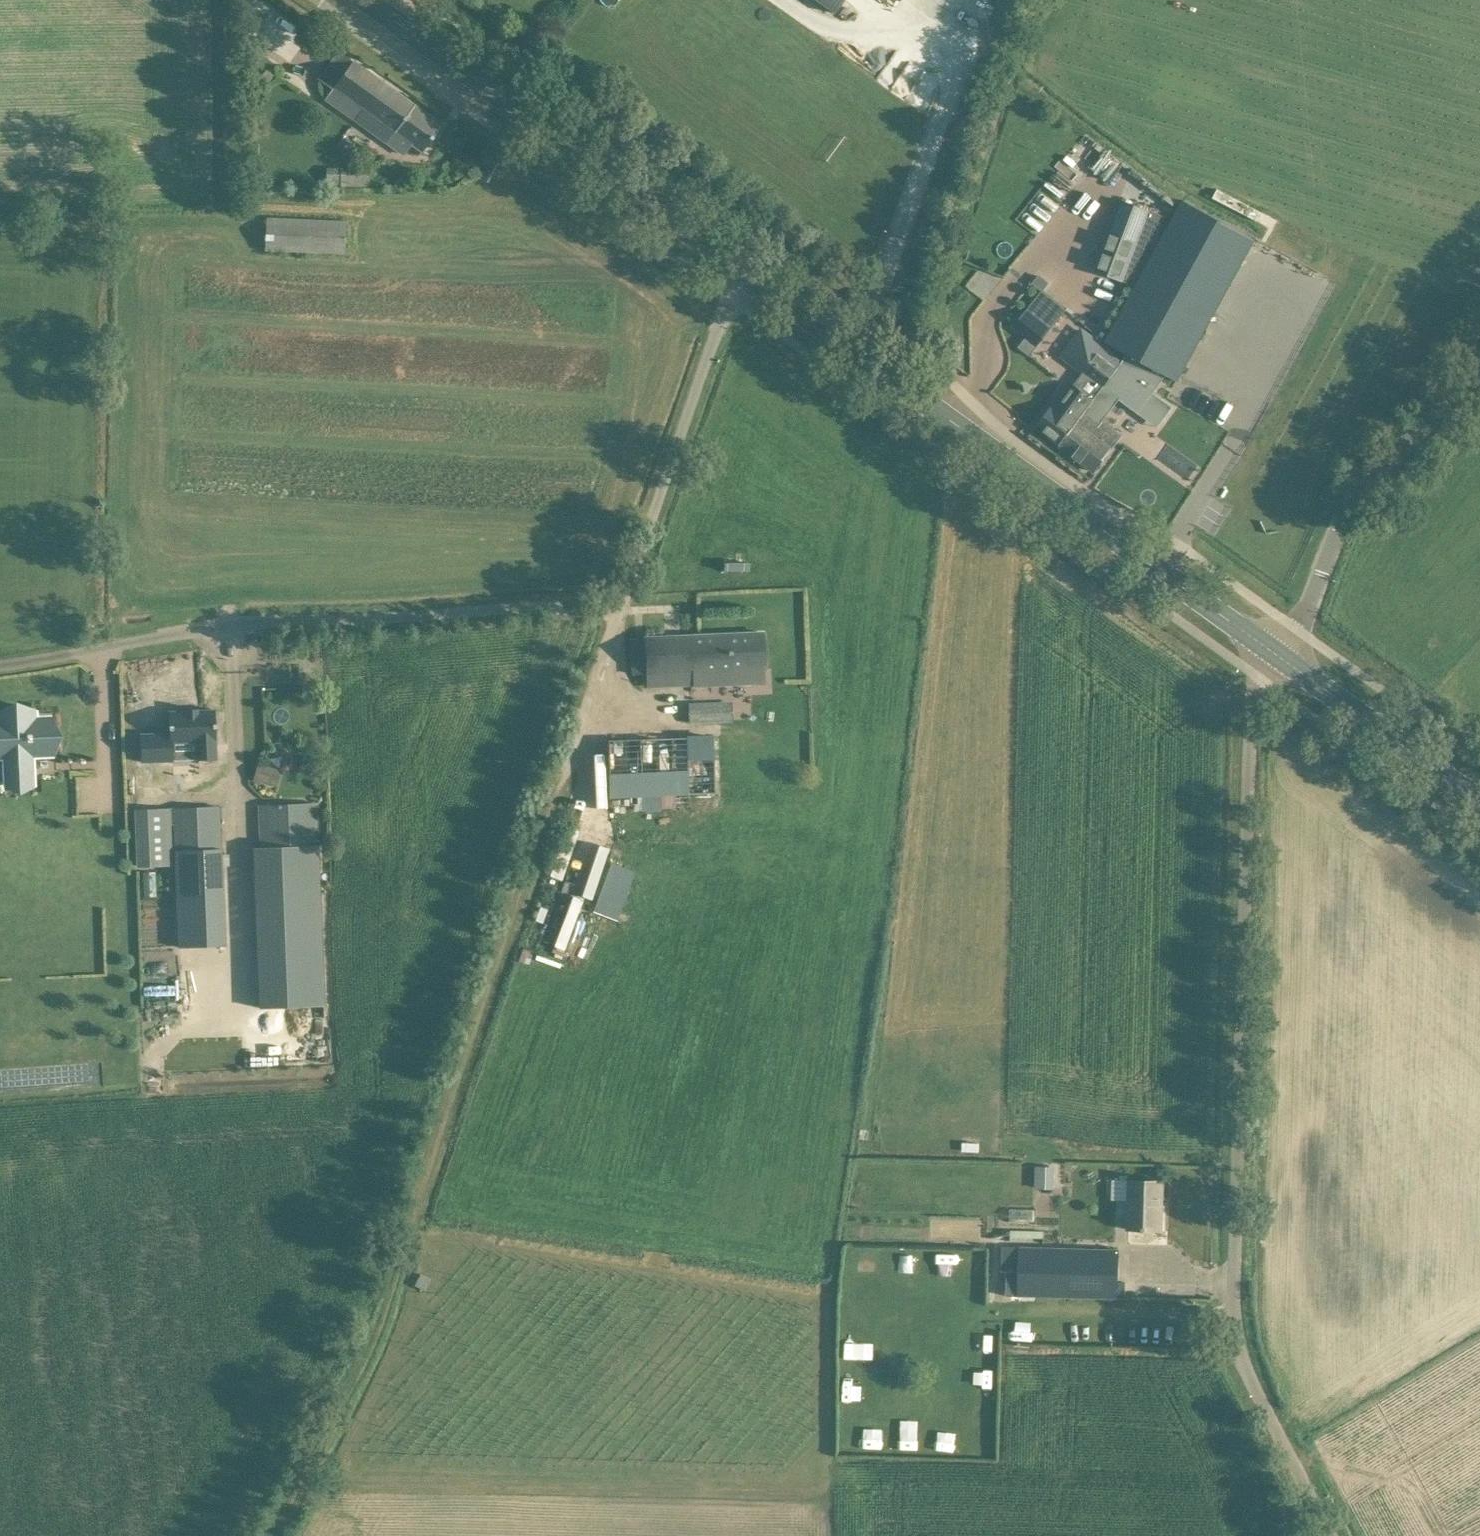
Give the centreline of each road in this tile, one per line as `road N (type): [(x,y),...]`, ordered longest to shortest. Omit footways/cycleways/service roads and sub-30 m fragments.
road 1 (unclassified): [(1329,1535),(1247,1379),(1236,1308),(1252,761),(1256,705),(1279,660)]
road 2 (track): [(586,729),(362,1351),(265,1535)]
road 3 (secondary): [(1279,660),(753,276)]
road 4 (unclassified): [(621,617),(571,608),(0,666)]
road 5 (secondary): [(753,276),(365,0)]
road 6 (unclassified): [(621,617),(714,345),(753,276)]
road 7 (unclassified): [(1279,660),(1357,516),(1401,457),(1479,379)]
road 8 (track): [(967,1311),(1208,1318),(1236,1308)]
road 9 (secondary): [(1479,804),(1279,660)]

